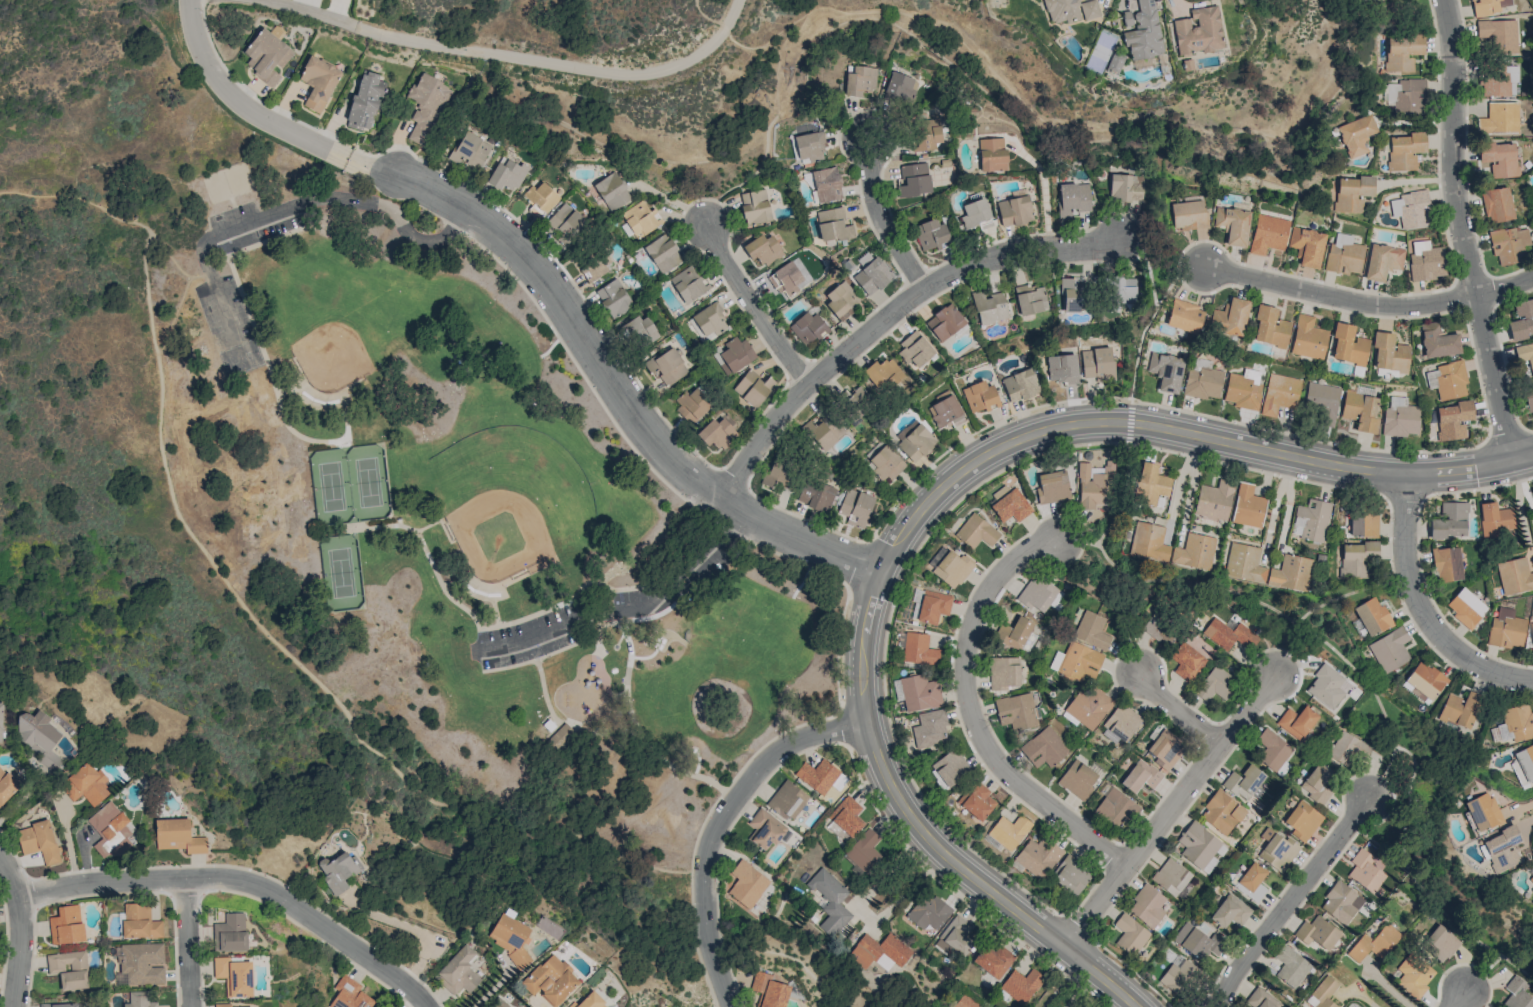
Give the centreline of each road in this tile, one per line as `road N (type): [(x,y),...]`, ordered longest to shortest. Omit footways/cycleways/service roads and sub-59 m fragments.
road 1 (residential): [(1136,1006),(945,855),(888,782),(861,703),(863,627),(891,546),(916,511),(1000,446),(1089,422),(1129,422),(1406,473),(1532,454)]
road 2 (residential): [(349,158),(430,190),(520,252),(643,426),(689,473),(747,515),(879,573)]
road 3 (residential): [(739,0),(724,30),(696,56),(631,77),(470,52),(261,0)]
road 4 (residential): [(719,496),(790,400),(923,286),(980,258),(1116,238)]
road 5 (residential): [(1511,459),(1461,210),(1447,0)]
road 6 (residential): [(17,895),(128,879),(249,879),(301,906),(433,1006)]
road 7 (residential): [(1057,534),(1008,564),(976,606),(967,633),(966,698),(996,763),(1124,867)]
road 8 (residential): [(866,725),(780,749),(706,844),(705,929),(728,1006)]
road 9 (residential): [(1274,676),(1062,946)]
road 10 (residential): [(1205,267),(1395,306),(1532,280)]
road 11 (residential): [(1406,473),(1407,561),(1420,606),(1462,656),(1532,680)]
road 12 (residential): [(1370,799),(1211,1006)]
road 13 (residential): [(192,0),(205,57),(230,93),(264,119),(349,158)]
road 14 (residential): [(708,221),(741,289),(808,382)]
road 15 (residential): [(0,846),(20,918),(13,1006)]
road 16 (residential): [(870,137),(876,207),(923,286)]
road 17 (residential): [(189,876),(191,1006)]

